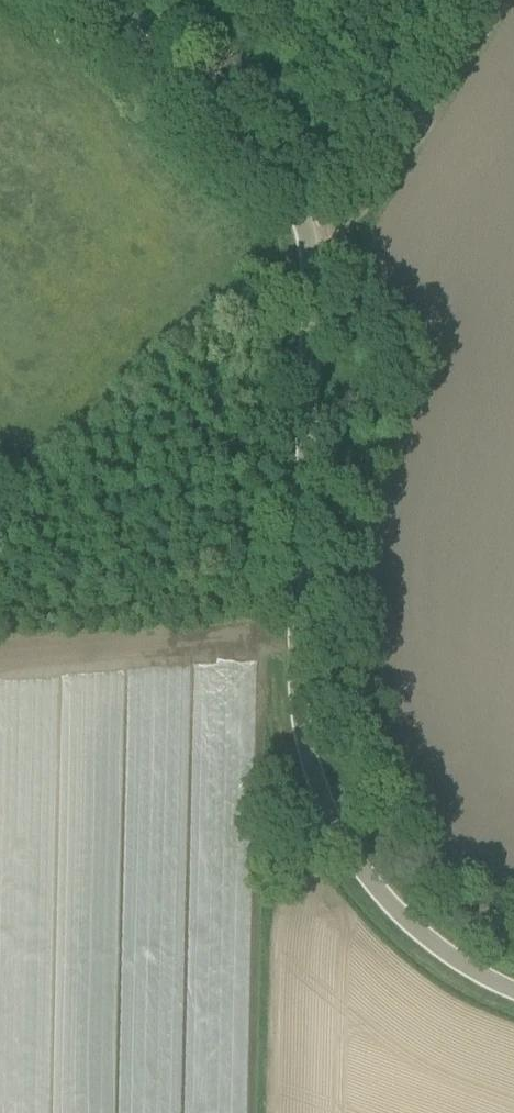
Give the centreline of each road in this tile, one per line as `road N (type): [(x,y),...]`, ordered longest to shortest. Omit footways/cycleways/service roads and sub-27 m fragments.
road 1 (unclassified): [(513,988),(443,948),(405,916),(370,880),(318,788),(299,681),(311,242),(305,216),(277,173),(100,0)]
road 2 (track): [(501,0),(389,166),(311,242)]
road 3 (track): [(340,834),(269,907),(268,1112)]

